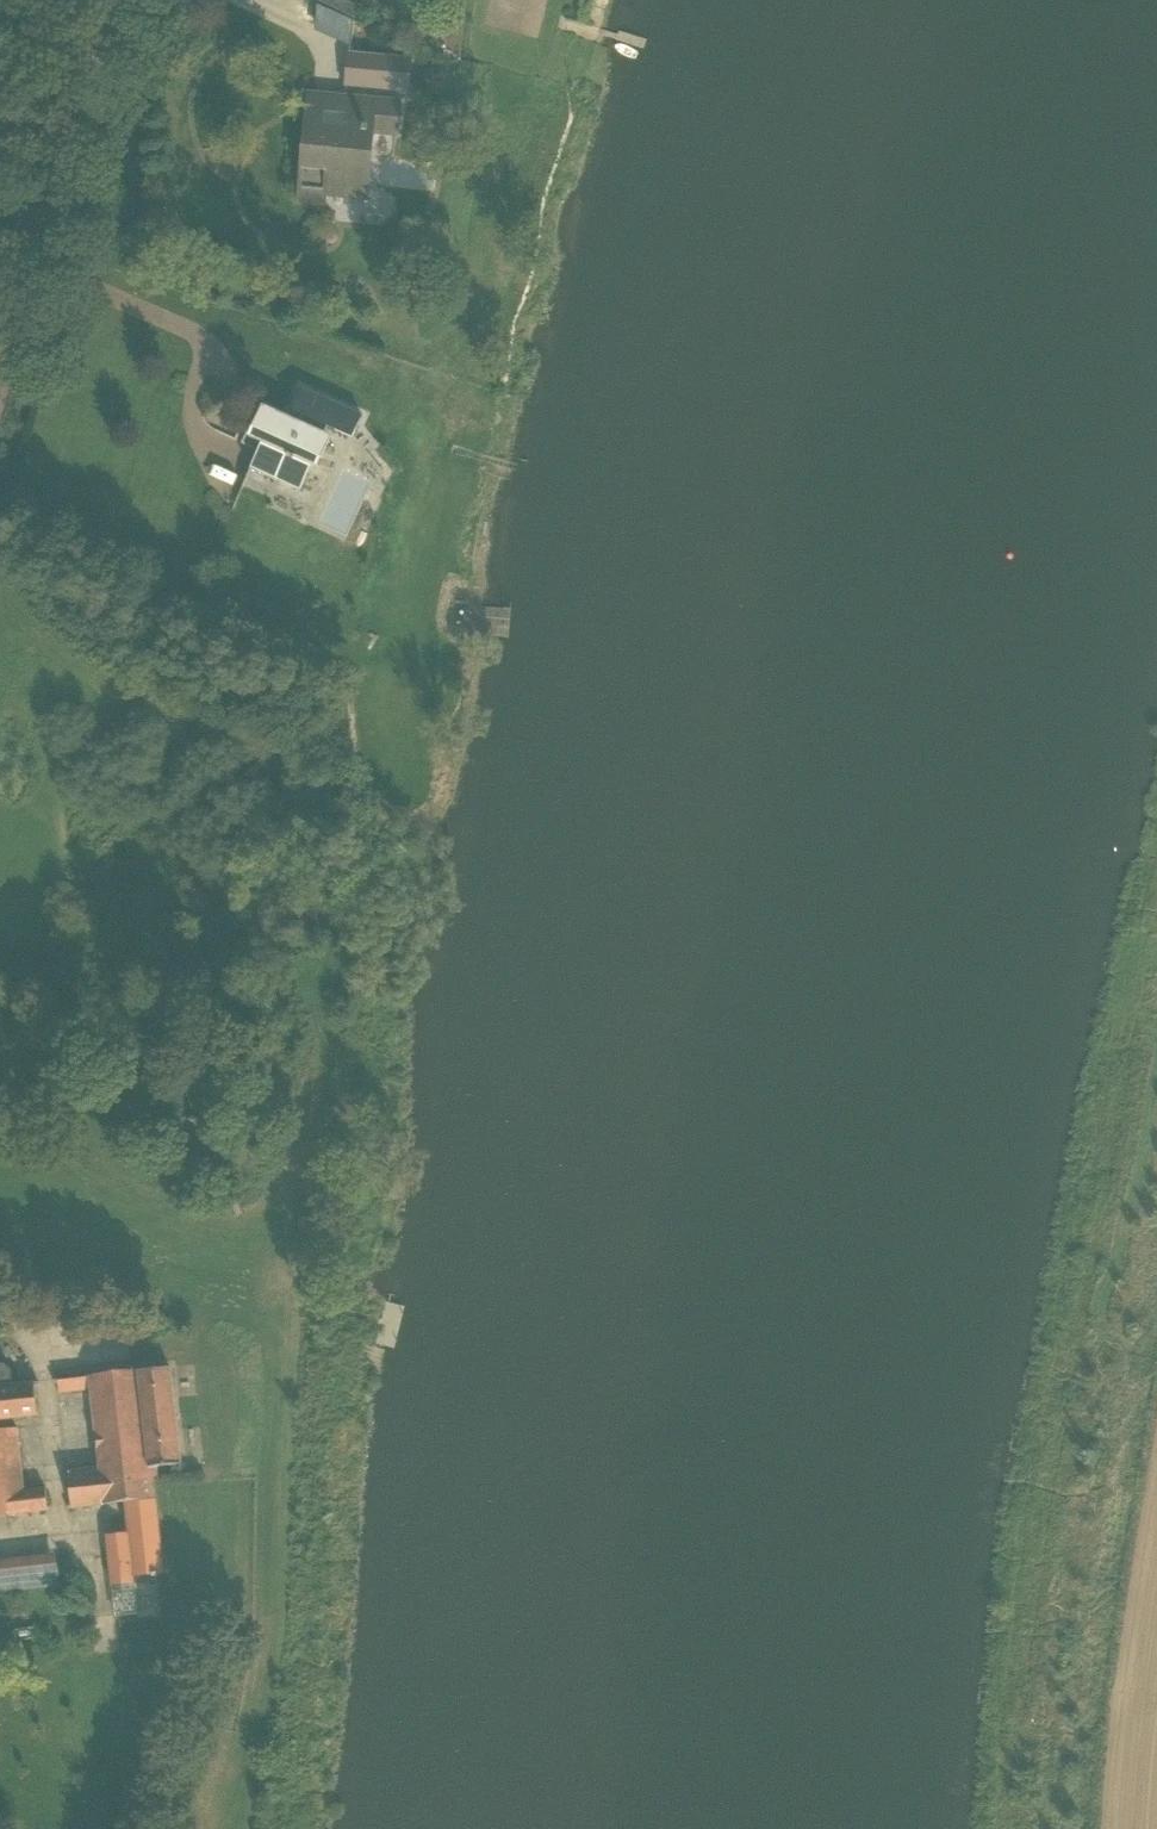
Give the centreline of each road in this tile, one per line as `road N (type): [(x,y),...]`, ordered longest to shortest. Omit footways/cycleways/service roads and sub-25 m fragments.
road 1 (unclassified): [(0,382),(121,0)]

